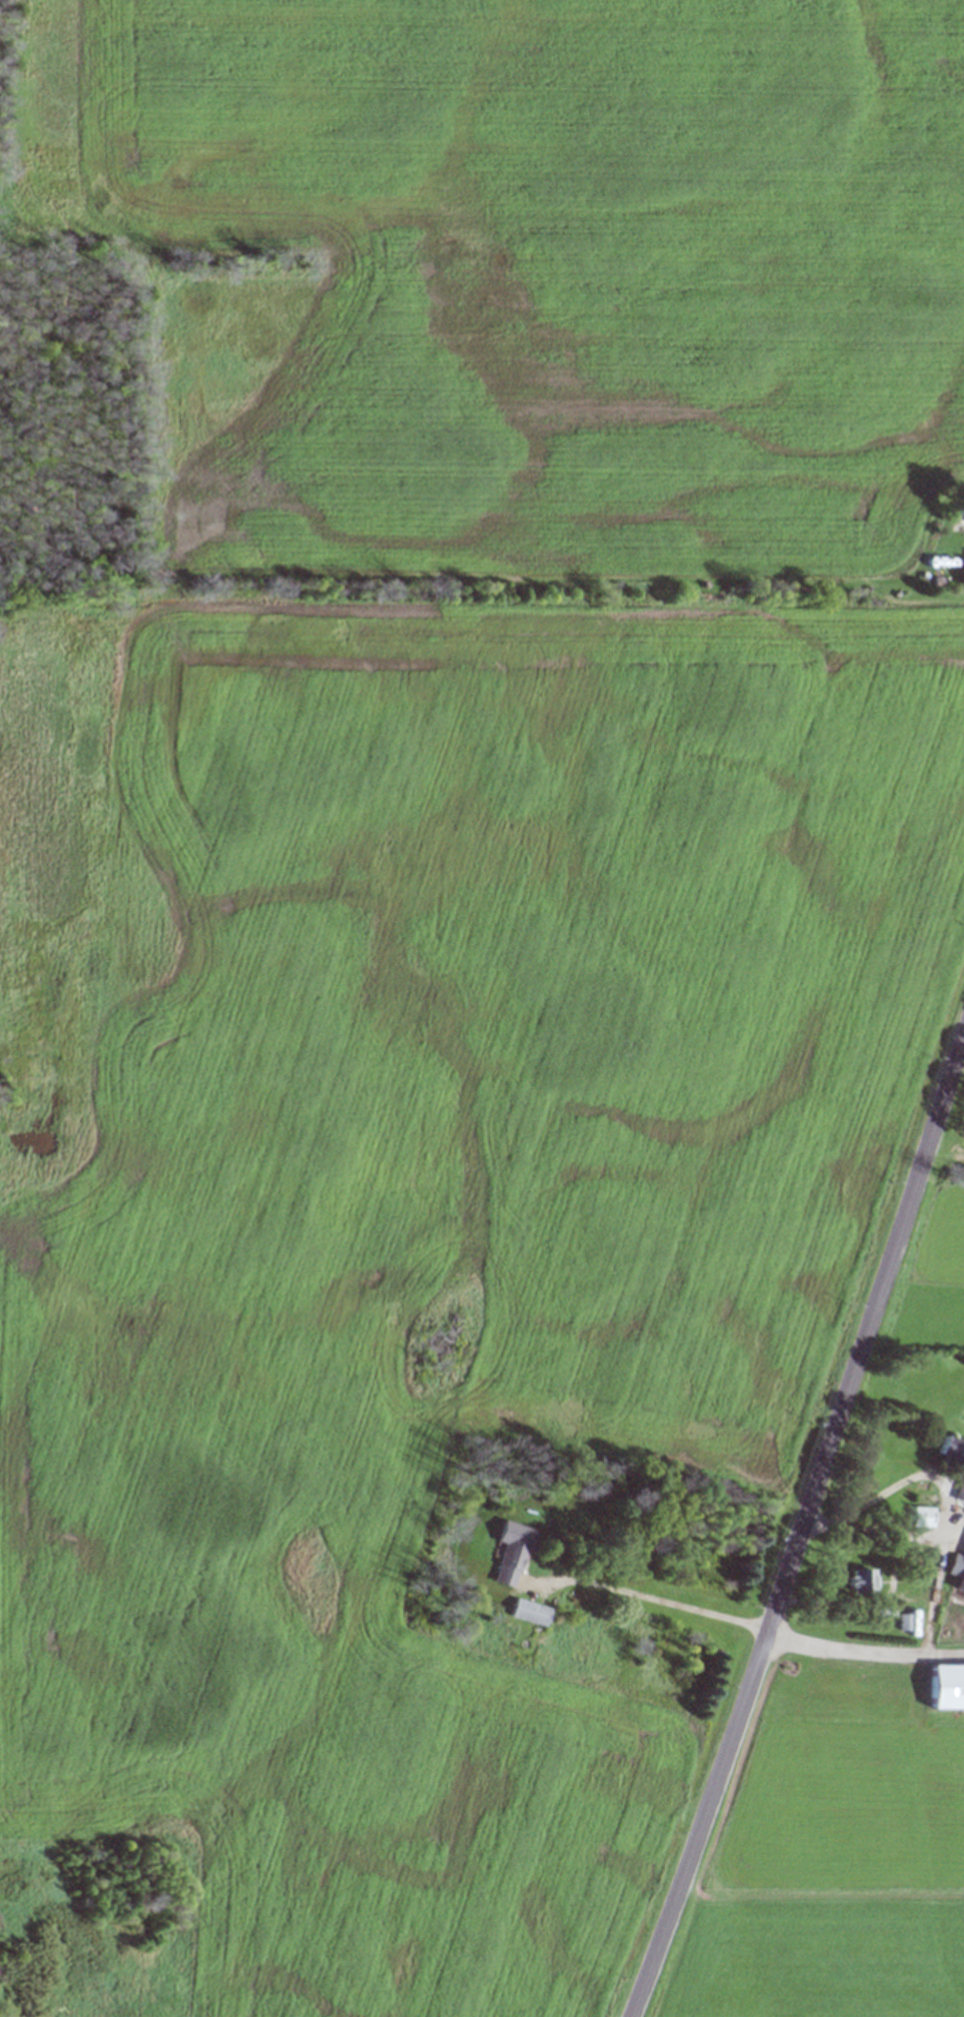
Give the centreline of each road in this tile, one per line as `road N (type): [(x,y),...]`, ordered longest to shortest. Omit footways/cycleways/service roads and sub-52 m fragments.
road 1 (residential): [(627,2016),(726,1747),(963,1032)]

